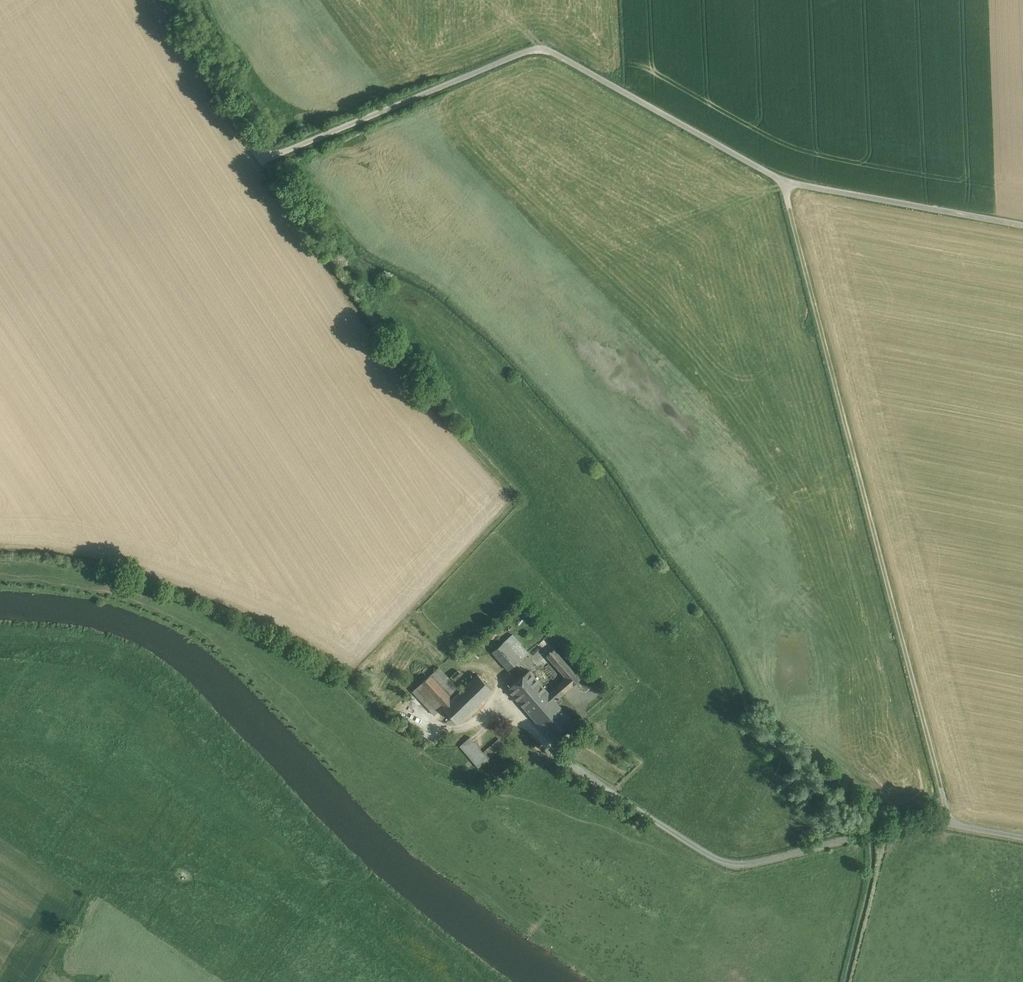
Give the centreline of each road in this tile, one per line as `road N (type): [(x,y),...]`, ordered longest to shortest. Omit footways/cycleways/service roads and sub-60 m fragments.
road 1 (unclassified): [(1022,226),(787,184),(541,51),(263,162),(183,34),(171,0)]
road 2 (track): [(948,821),(787,184)]

